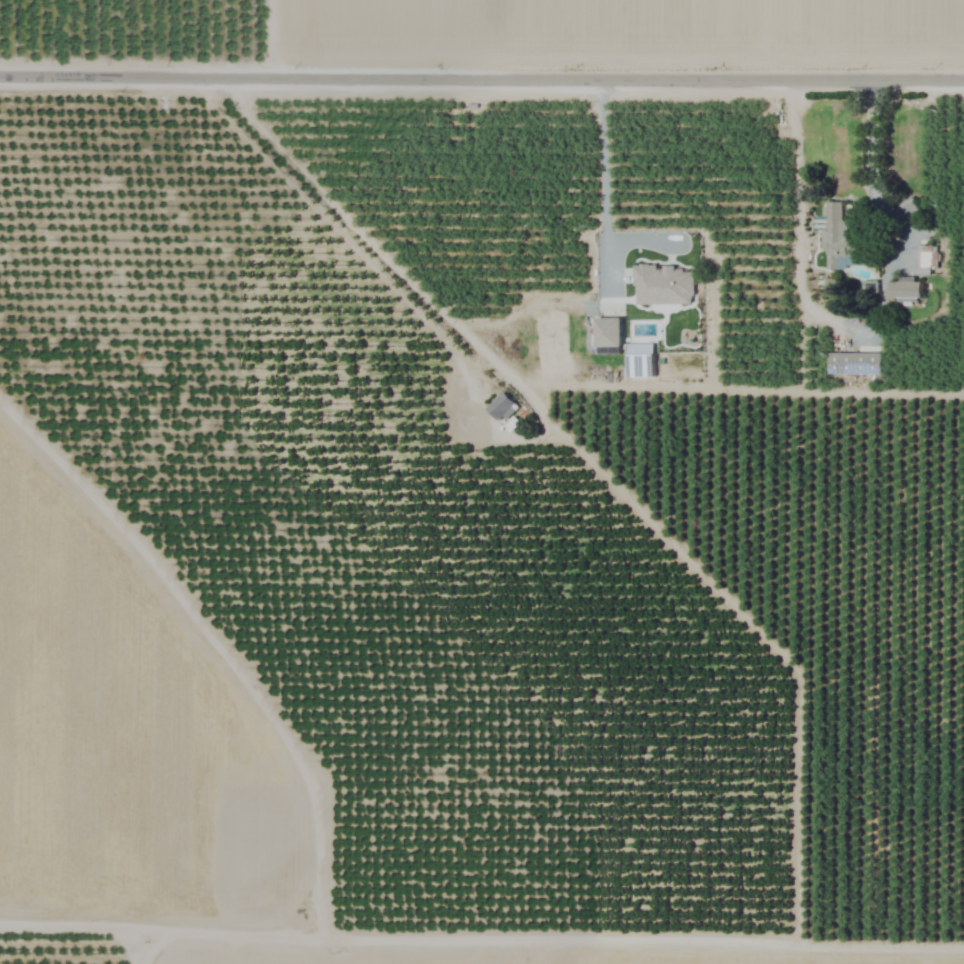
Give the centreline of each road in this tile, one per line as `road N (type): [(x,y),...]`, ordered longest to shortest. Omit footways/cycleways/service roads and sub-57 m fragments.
road 1 (secondary): [(963,78),(0,74)]

